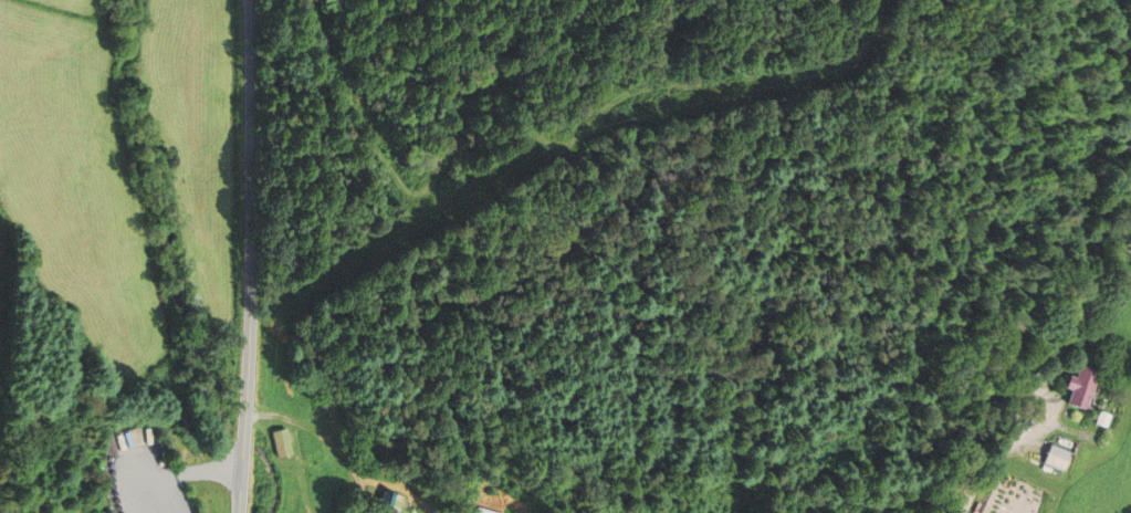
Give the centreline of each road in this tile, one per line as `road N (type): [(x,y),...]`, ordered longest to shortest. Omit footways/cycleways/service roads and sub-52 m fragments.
road 1 (secondary): [(251,0),(253,269),(239,512)]

